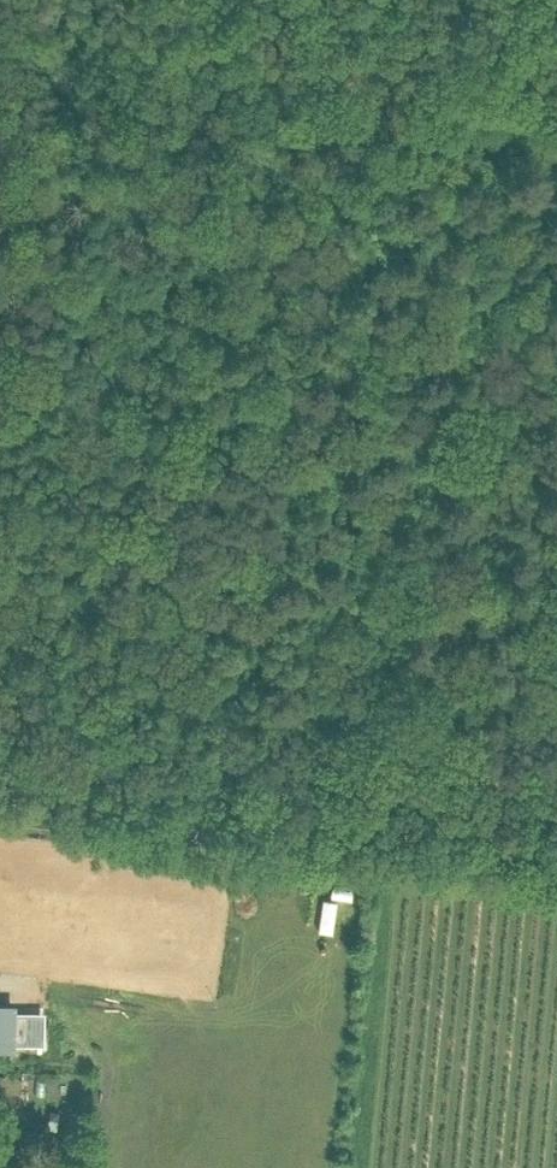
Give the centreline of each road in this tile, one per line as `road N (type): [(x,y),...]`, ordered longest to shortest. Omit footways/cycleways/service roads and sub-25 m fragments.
road 1 (track): [(556,889),(394,867),(365,1167)]

